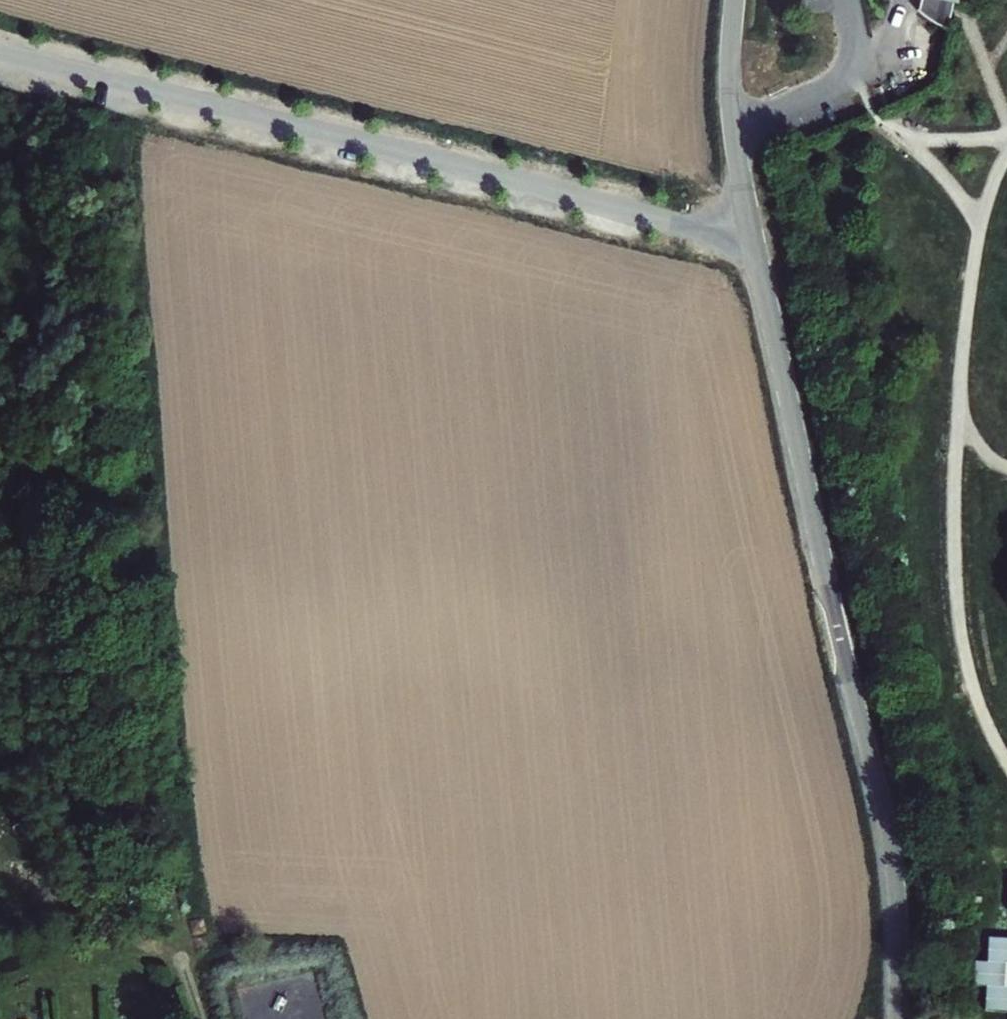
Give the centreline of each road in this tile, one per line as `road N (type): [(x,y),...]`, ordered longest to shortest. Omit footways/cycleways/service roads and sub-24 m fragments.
road 1 (residential): [(755,244),(893,861),(898,1018)]
road 2 (unclassified): [(0,55),(755,244)]
road 3 (residential): [(735,0),(731,104),(755,244)]

